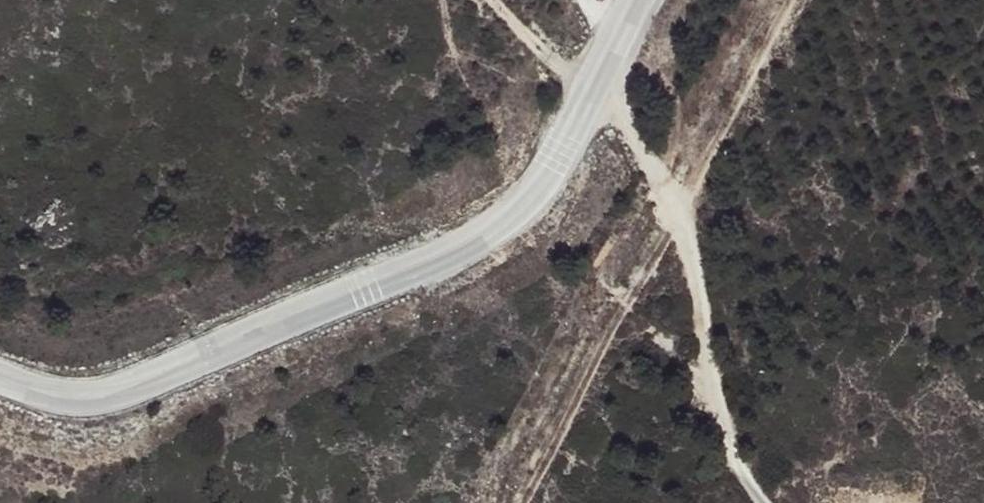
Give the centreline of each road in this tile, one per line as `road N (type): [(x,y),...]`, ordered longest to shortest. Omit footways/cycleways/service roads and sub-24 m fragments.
road 1 (unclassified): [(637,0),(536,189),(487,234),(119,392),(68,397),(0,377)]
road 2 (track): [(596,79),(678,214),(695,266),(708,367),(738,469),(758,502)]
road 3 (track): [(492,0),(590,92)]

